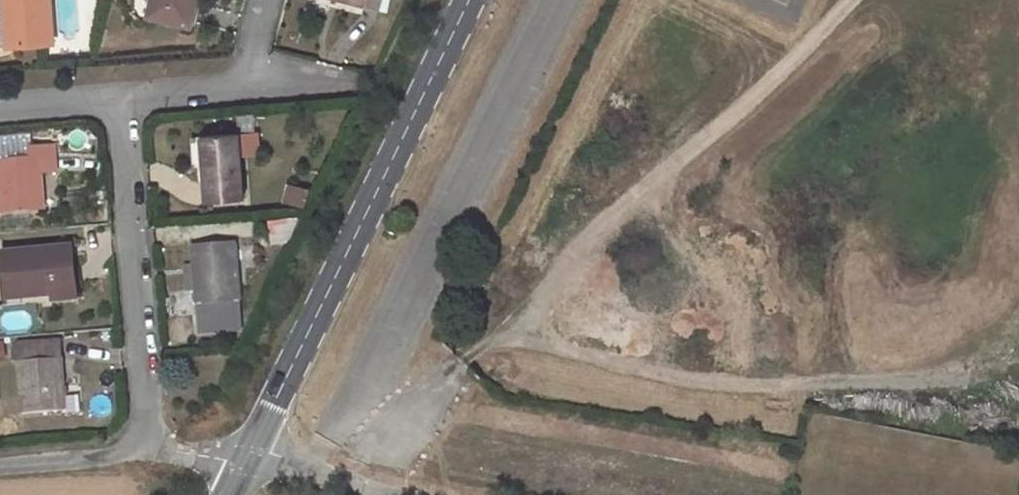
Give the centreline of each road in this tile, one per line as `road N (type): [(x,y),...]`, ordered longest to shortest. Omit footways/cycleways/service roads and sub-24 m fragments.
road 1 (track): [(848,0),(563,267),(525,328),(323,444),(306,467)]
road 2 (track): [(525,328),(574,350),(741,388),(969,382),(1010,359),(1018,343)]
road 3 (unclassified): [(251,454),(469,0)]
road 4 (residential): [(148,450),(116,98)]
road 5 (residential): [(148,450),(0,464)]
road 6 (residential): [(240,85),(116,98)]

